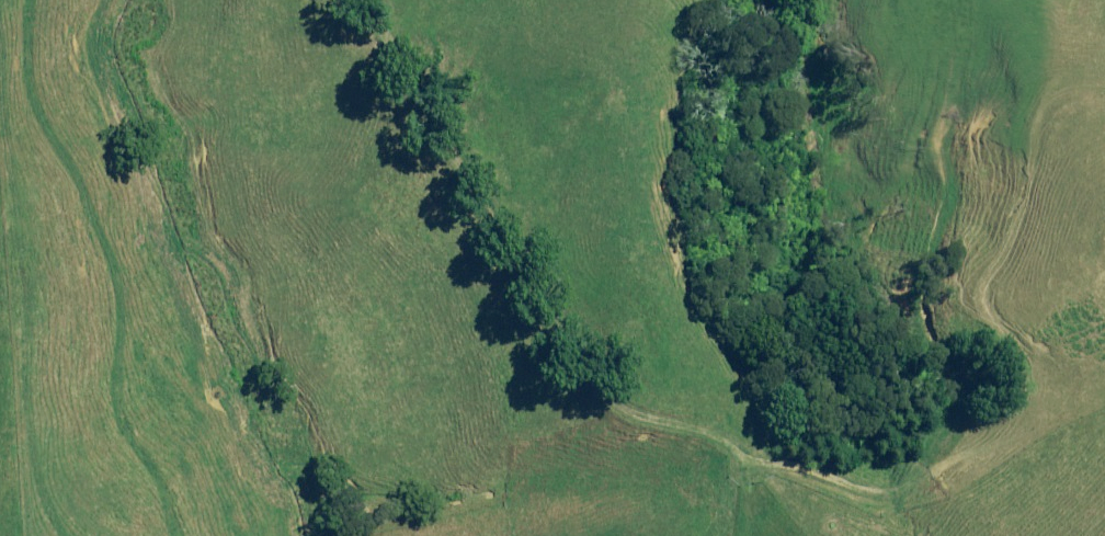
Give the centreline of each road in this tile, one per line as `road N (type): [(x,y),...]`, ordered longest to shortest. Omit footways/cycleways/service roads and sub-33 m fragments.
road 1 (track): [(759,469),(684,445),(543,262),(466,146),(405,0)]
road 2 (track): [(759,469),(855,476),(931,469),(1008,431),(1054,370),(1063,246)]
road 3 (track): [(89,535),(26,398),(20,191),(0,144)]

